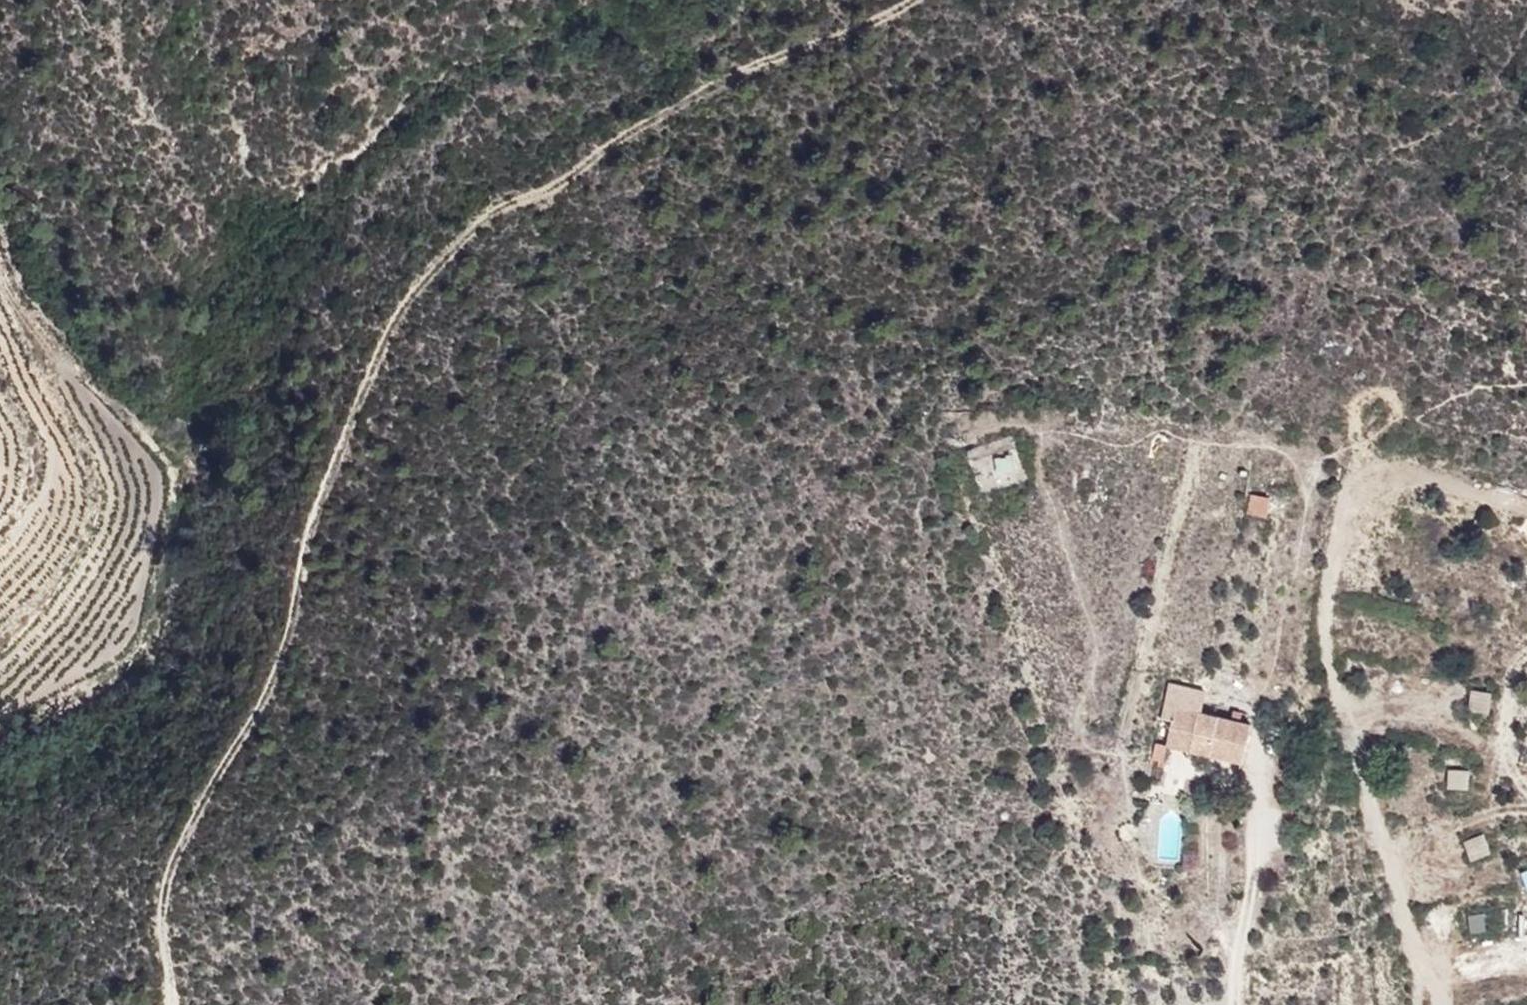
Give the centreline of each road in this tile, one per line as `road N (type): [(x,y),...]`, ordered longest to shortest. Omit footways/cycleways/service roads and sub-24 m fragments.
road 1 (track): [(909,0),(483,214),(412,293),(311,516),(266,696),(175,851),(149,940),(169,1004)]
road 2 (track): [(1266,769),(1238,959),(1239,1004)]

